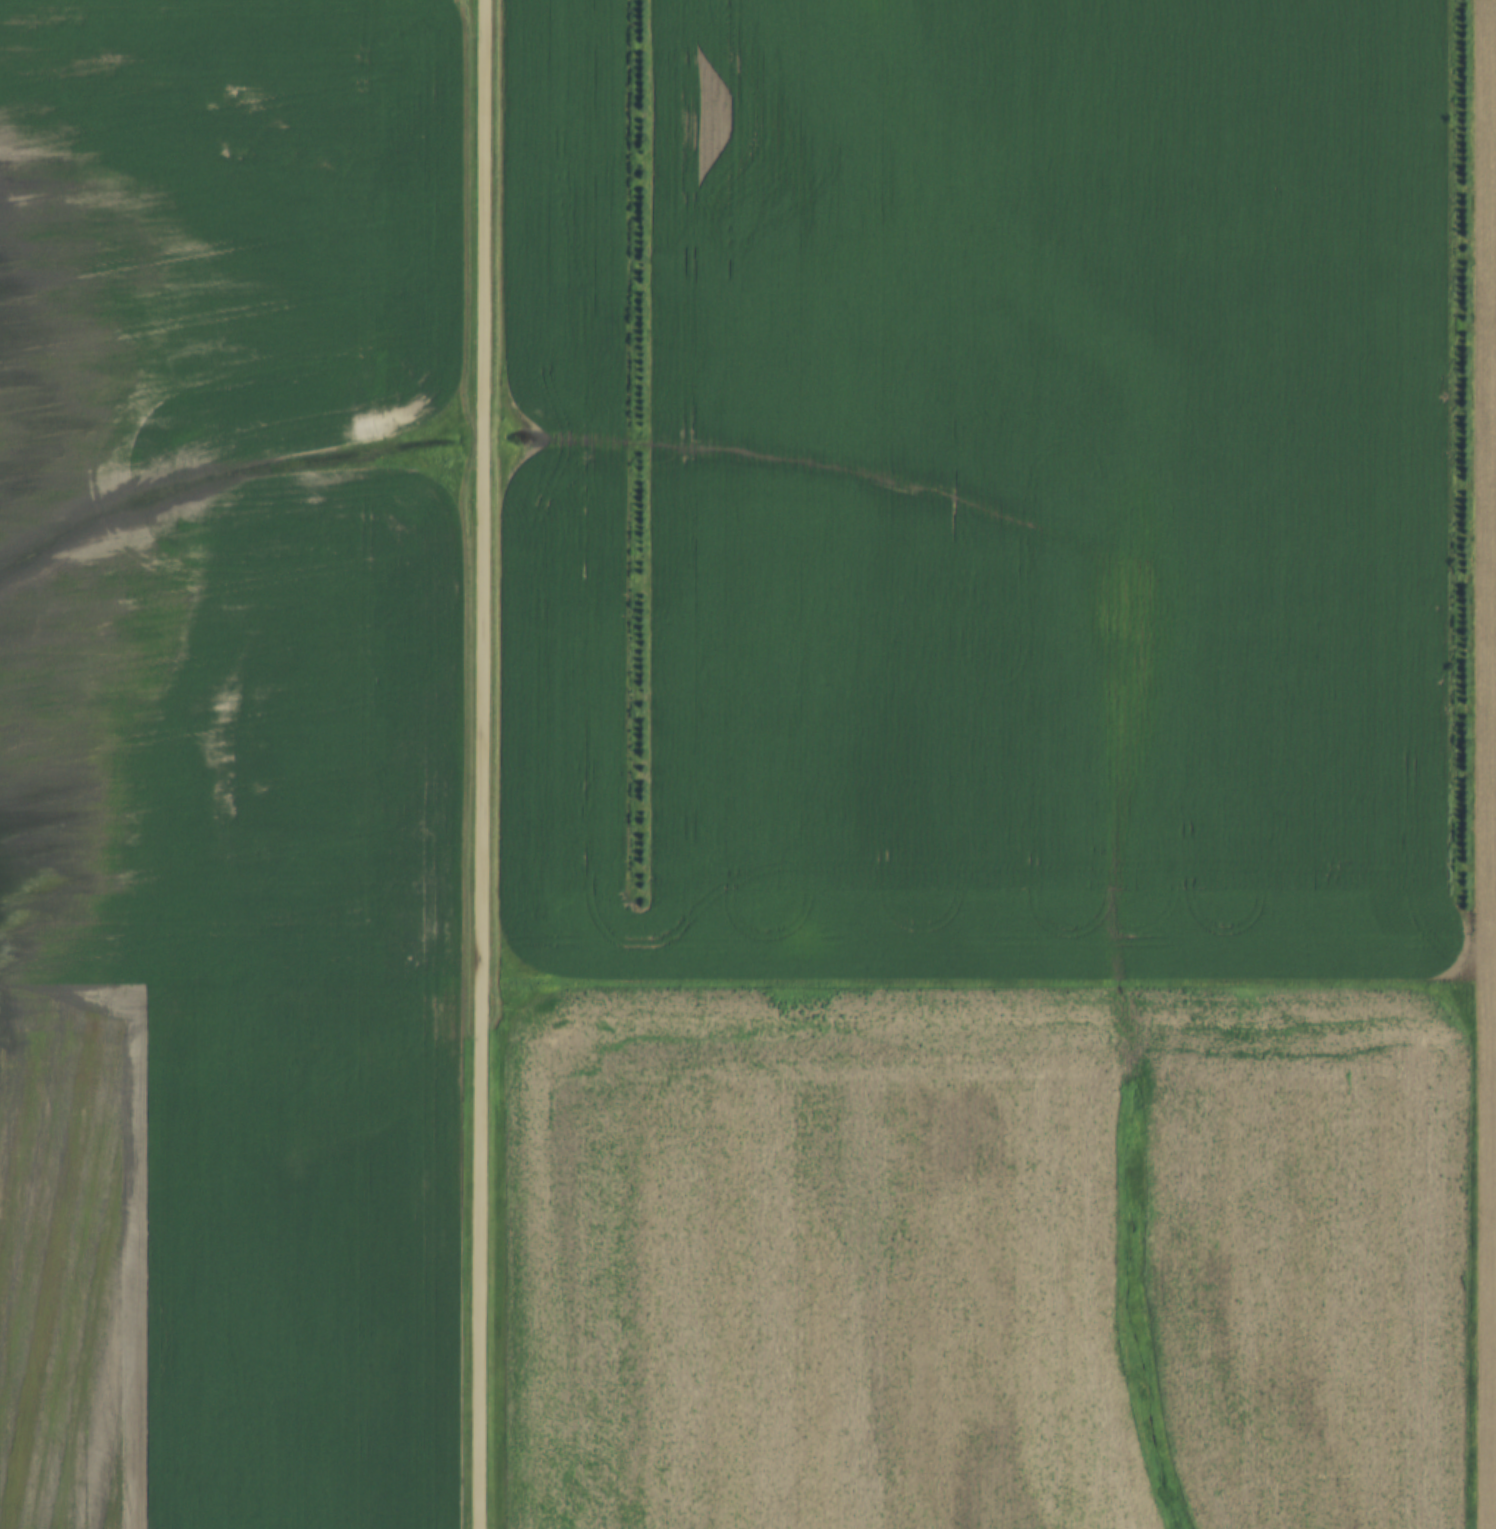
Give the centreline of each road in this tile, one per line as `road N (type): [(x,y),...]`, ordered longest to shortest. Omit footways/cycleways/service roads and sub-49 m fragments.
road 1 (residential): [(481,1528),(486,0)]

